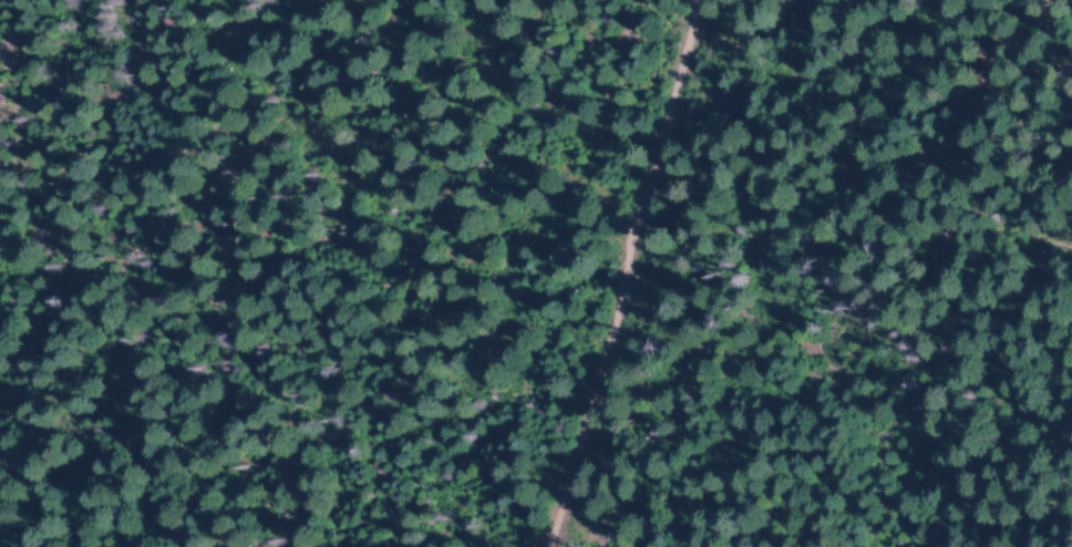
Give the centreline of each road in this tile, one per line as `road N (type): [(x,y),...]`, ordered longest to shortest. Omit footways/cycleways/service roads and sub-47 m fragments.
road 1 (track): [(549,546),(697,0)]

